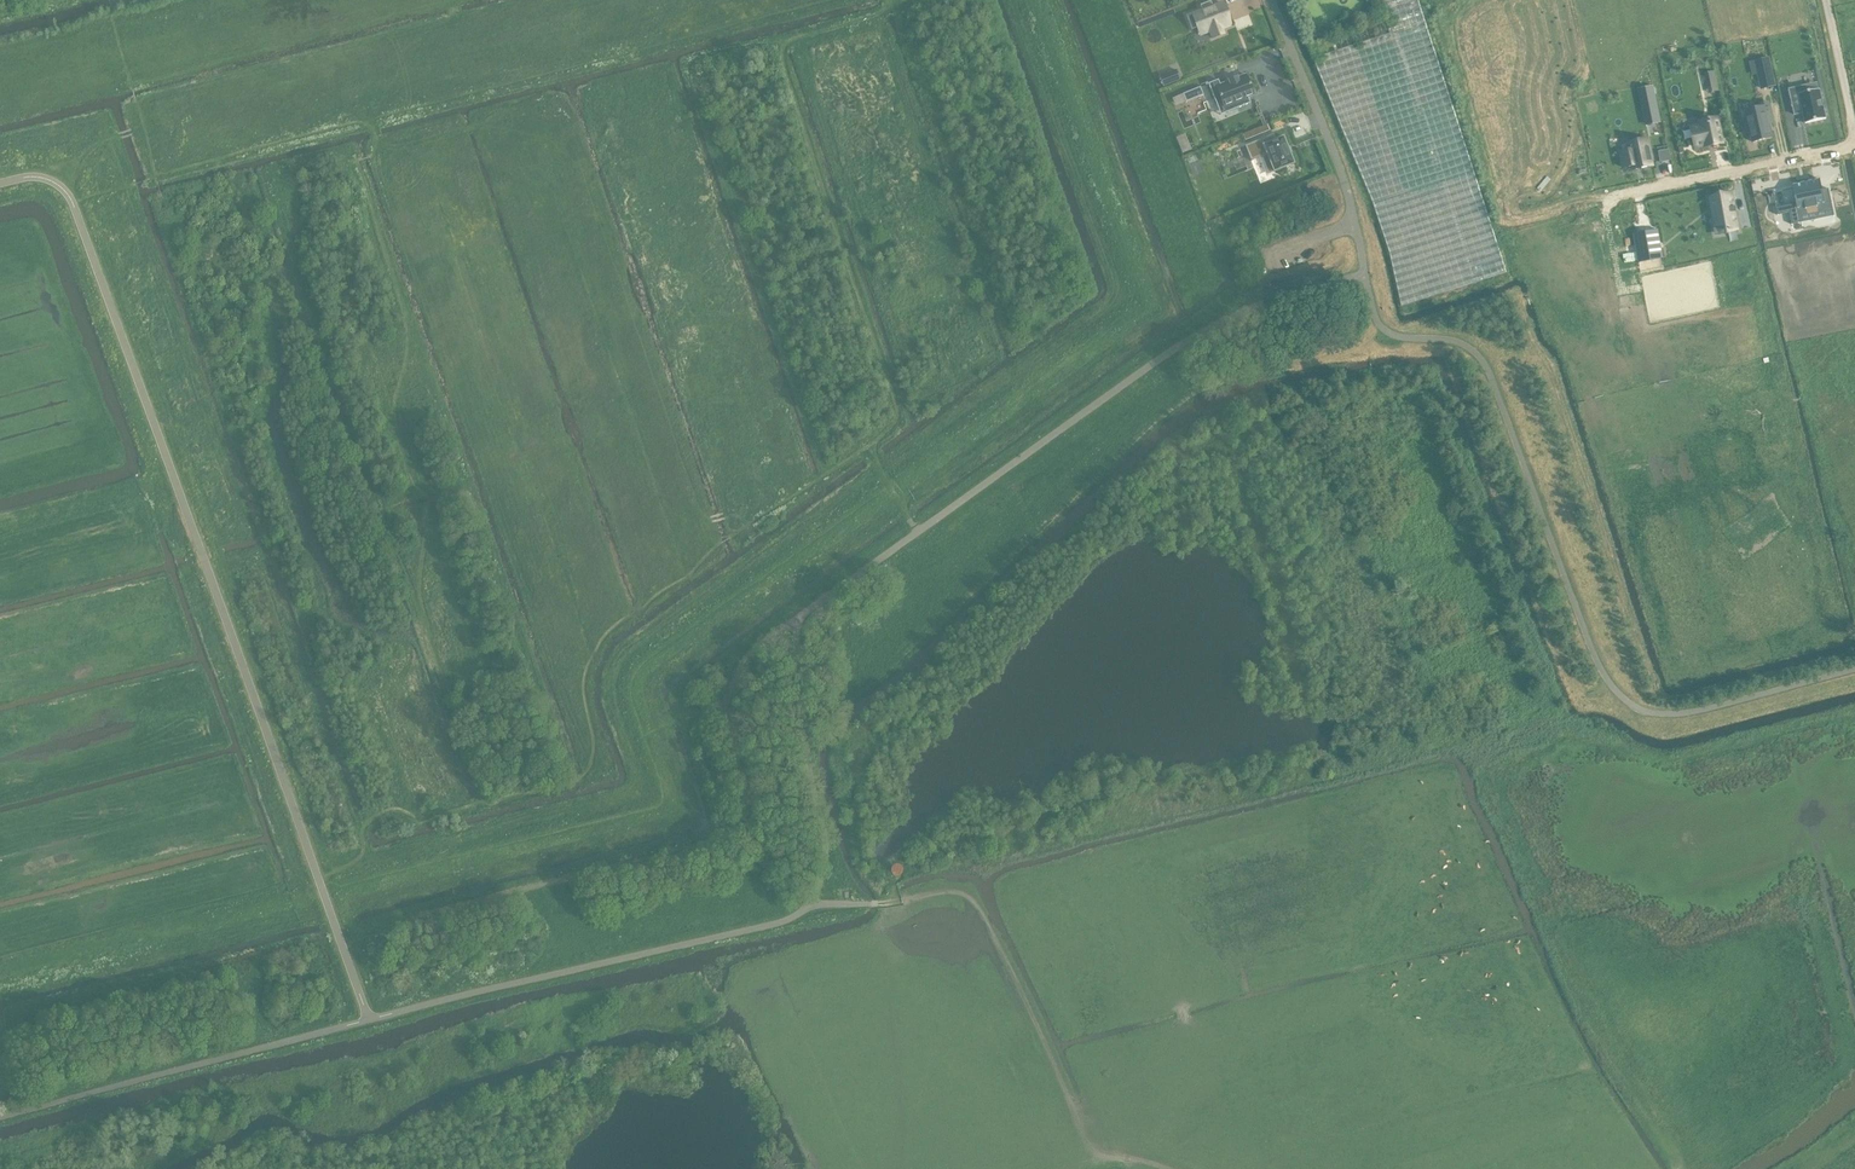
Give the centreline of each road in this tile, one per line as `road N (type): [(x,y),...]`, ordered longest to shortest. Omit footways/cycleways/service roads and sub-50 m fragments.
road 1 (track): [(665,724),(727,704),(749,790),(747,814),(735,830),(707,844),(440,910)]
road 2 (track): [(1166,1168),(1105,1156),(1088,1143),(977,903),(956,894),(903,900)]
road 3 (unclassified): [(1366,277),(1342,175),(1272,0)]
road 4 (residential): [(1638,192),(1854,147)]
road 5 (residential): [(1854,127),(1828,0)]

